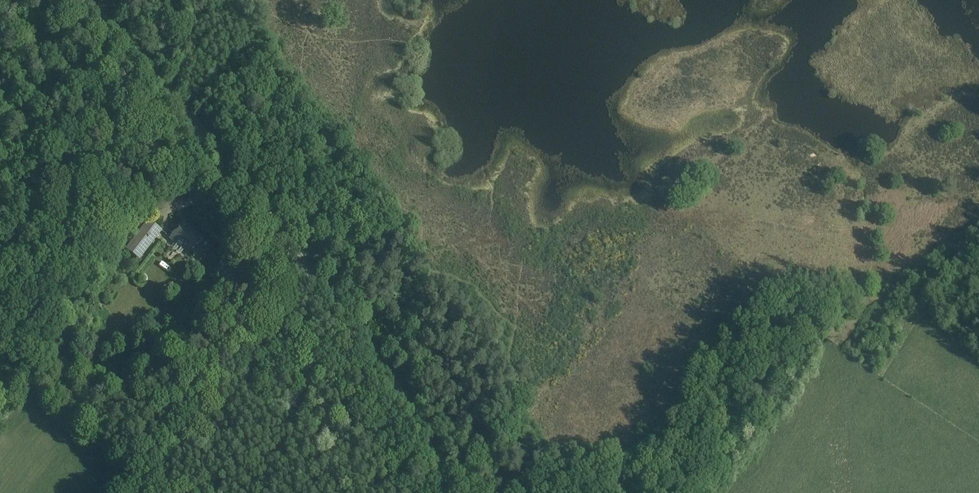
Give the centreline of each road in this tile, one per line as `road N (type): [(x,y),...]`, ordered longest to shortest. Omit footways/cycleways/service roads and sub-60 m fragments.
road 1 (tertiary): [(452,492),(407,396),(299,249),(94,0)]

